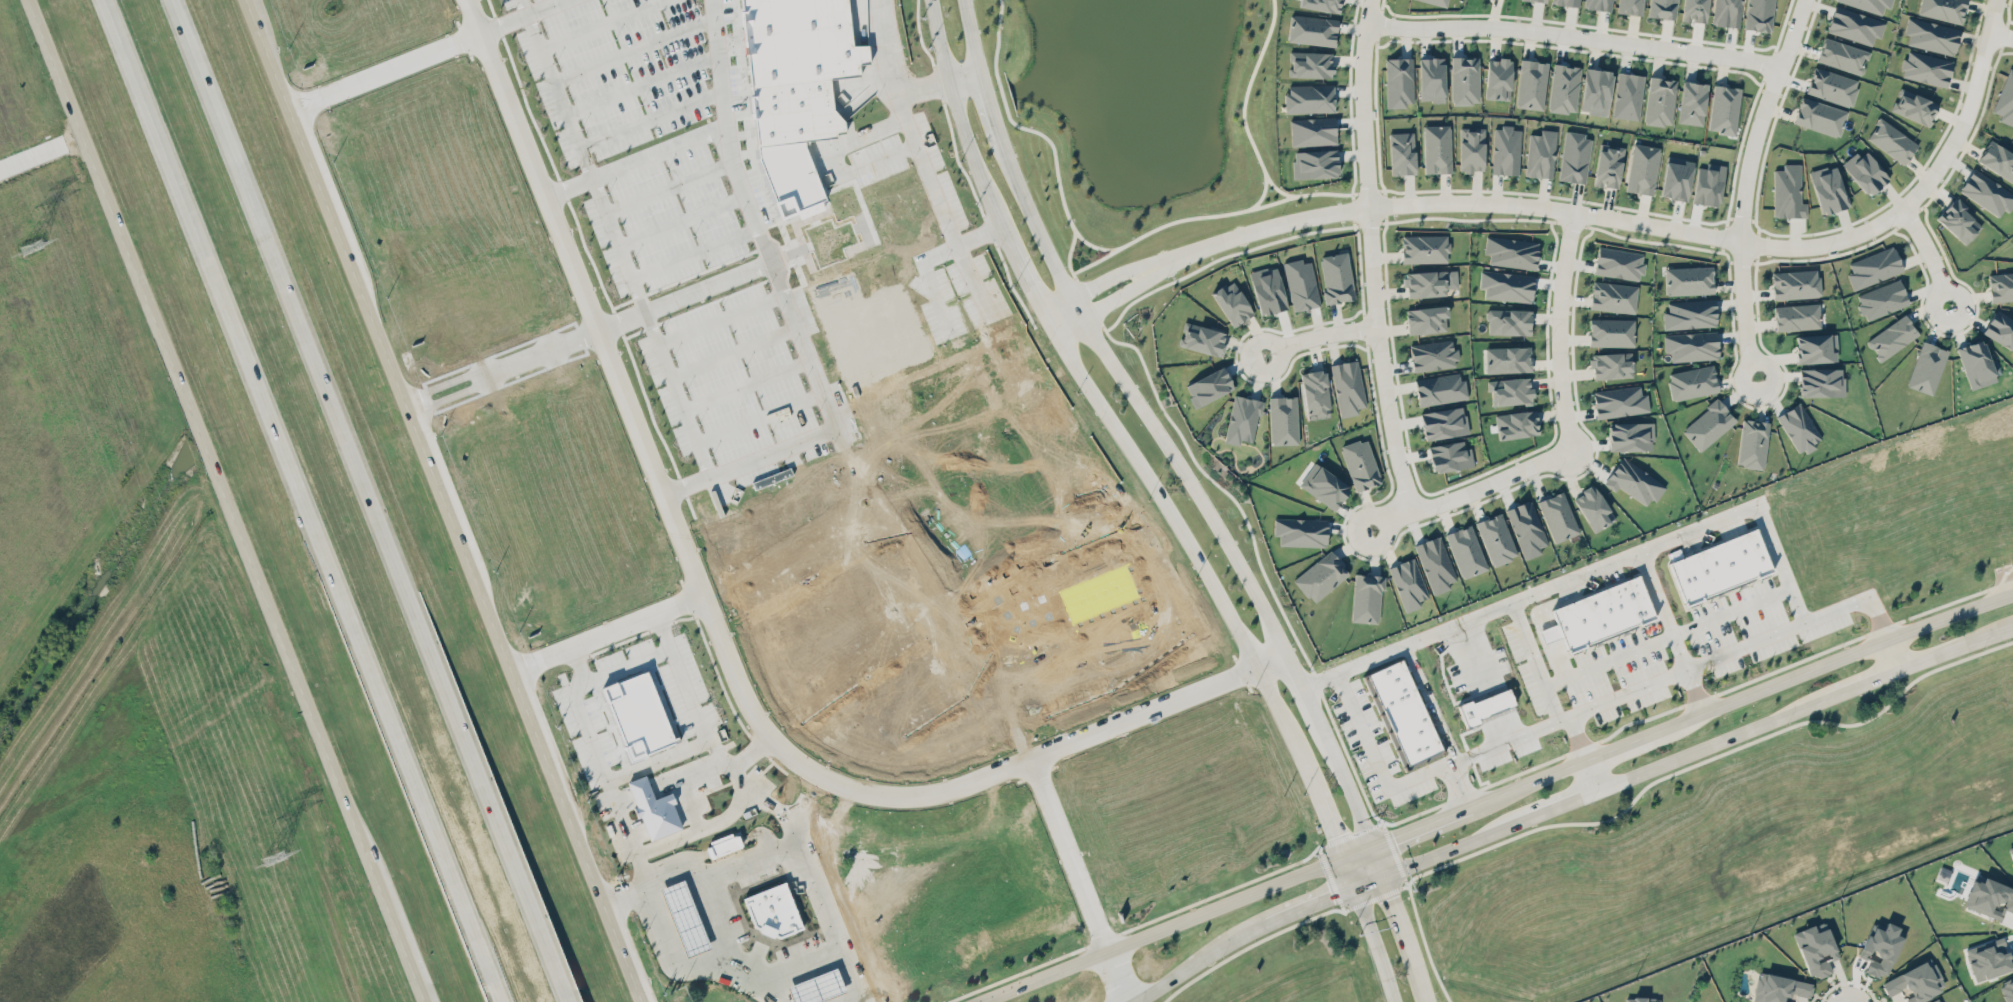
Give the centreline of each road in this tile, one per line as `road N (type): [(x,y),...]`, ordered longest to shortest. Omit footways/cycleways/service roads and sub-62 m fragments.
road 1 (motorway): [(104,0),(503,1001)]
road 2 (motorway): [(567,1001),(170,0)]
road 3 (secondary): [(641,1001),(245,0)]
road 4 (secondary): [(28,0),(399,937)]
road 5 (residential): [(1994,0),(1948,154),(1900,208),(1834,240),(1740,242),(1574,209),(1403,202),(1242,233),(1147,269)]
road 6 (tertiary): [(1427,1001),(1383,874),(1286,652),(1070,291)]
road 7 (tertiary): [(1055,334),(1186,539),(1313,789)]
road 8 (residential): [(1411,513),(1385,395),(1365,206),(1361,60),(1368,0)]
road 9 (residential): [(1364,25),(1532,29),(1780,65)]
road 10 (residential): [(1802,0),(1749,157),(1742,203),(1746,351),(1757,381)]
road 11 (secondary): [(1343,856),(979,1001)]
road 12 (secondary): [(2012,593),(1678,721)]
road 13 (tertiary): [(931,0),(948,85),(1041,306)]
road 14 (tertiary): [(1070,291),(1008,164),(977,72),(964,0)]
road 15 (residential): [(1574,209),(1559,311),(1571,447)]
road 16 (secondary): [(1597,790),(1815,704)]
road 17 (residential): [(1571,447),(1370,528)]
road 18 (secondary): [(1484,799),(1343,856)]
road 19 (secondary): [(1133,1001),(1253,929)]
road 20 (secondary): [(1383,874),(1511,824)]
road 21 (tertiary): [(1354,885),(1393,1001)]

